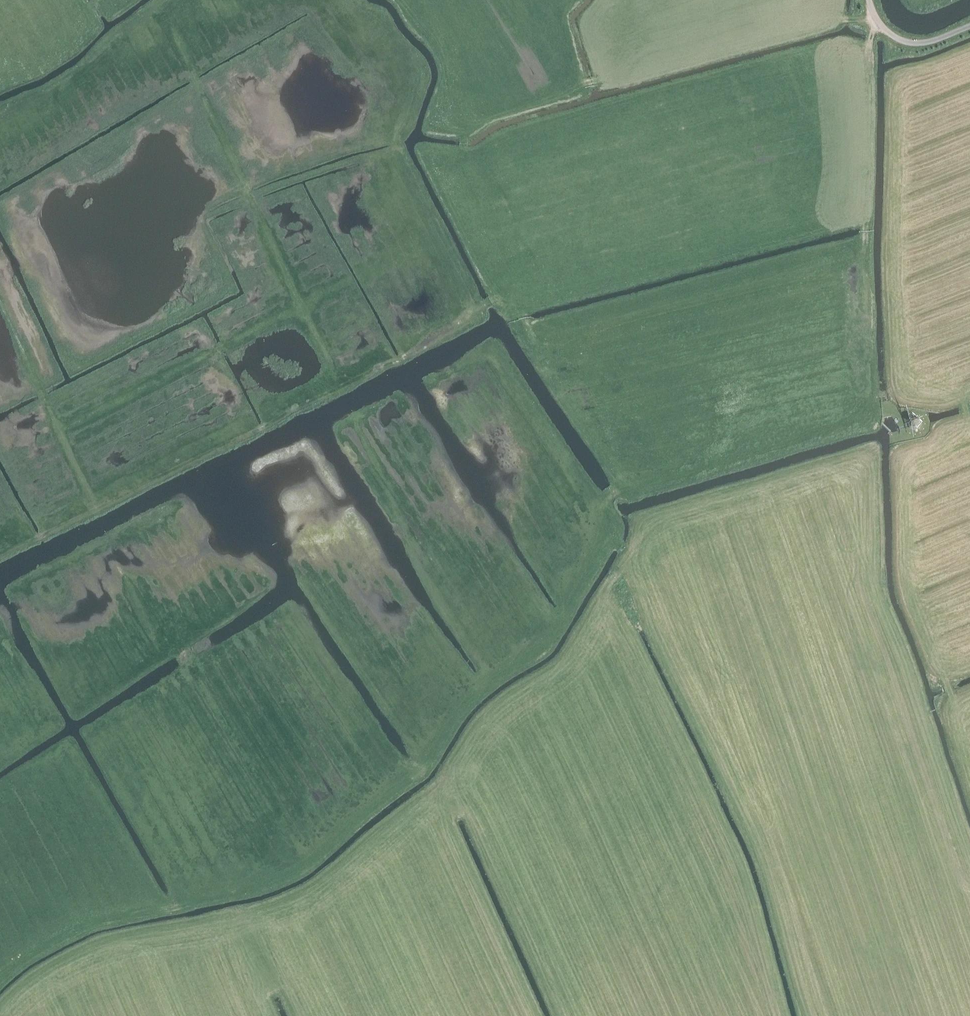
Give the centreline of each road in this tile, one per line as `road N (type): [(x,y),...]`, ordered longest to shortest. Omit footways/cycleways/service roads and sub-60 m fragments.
road 1 (unclassified): [(969,26),(906,42),(877,21),(869,0)]

